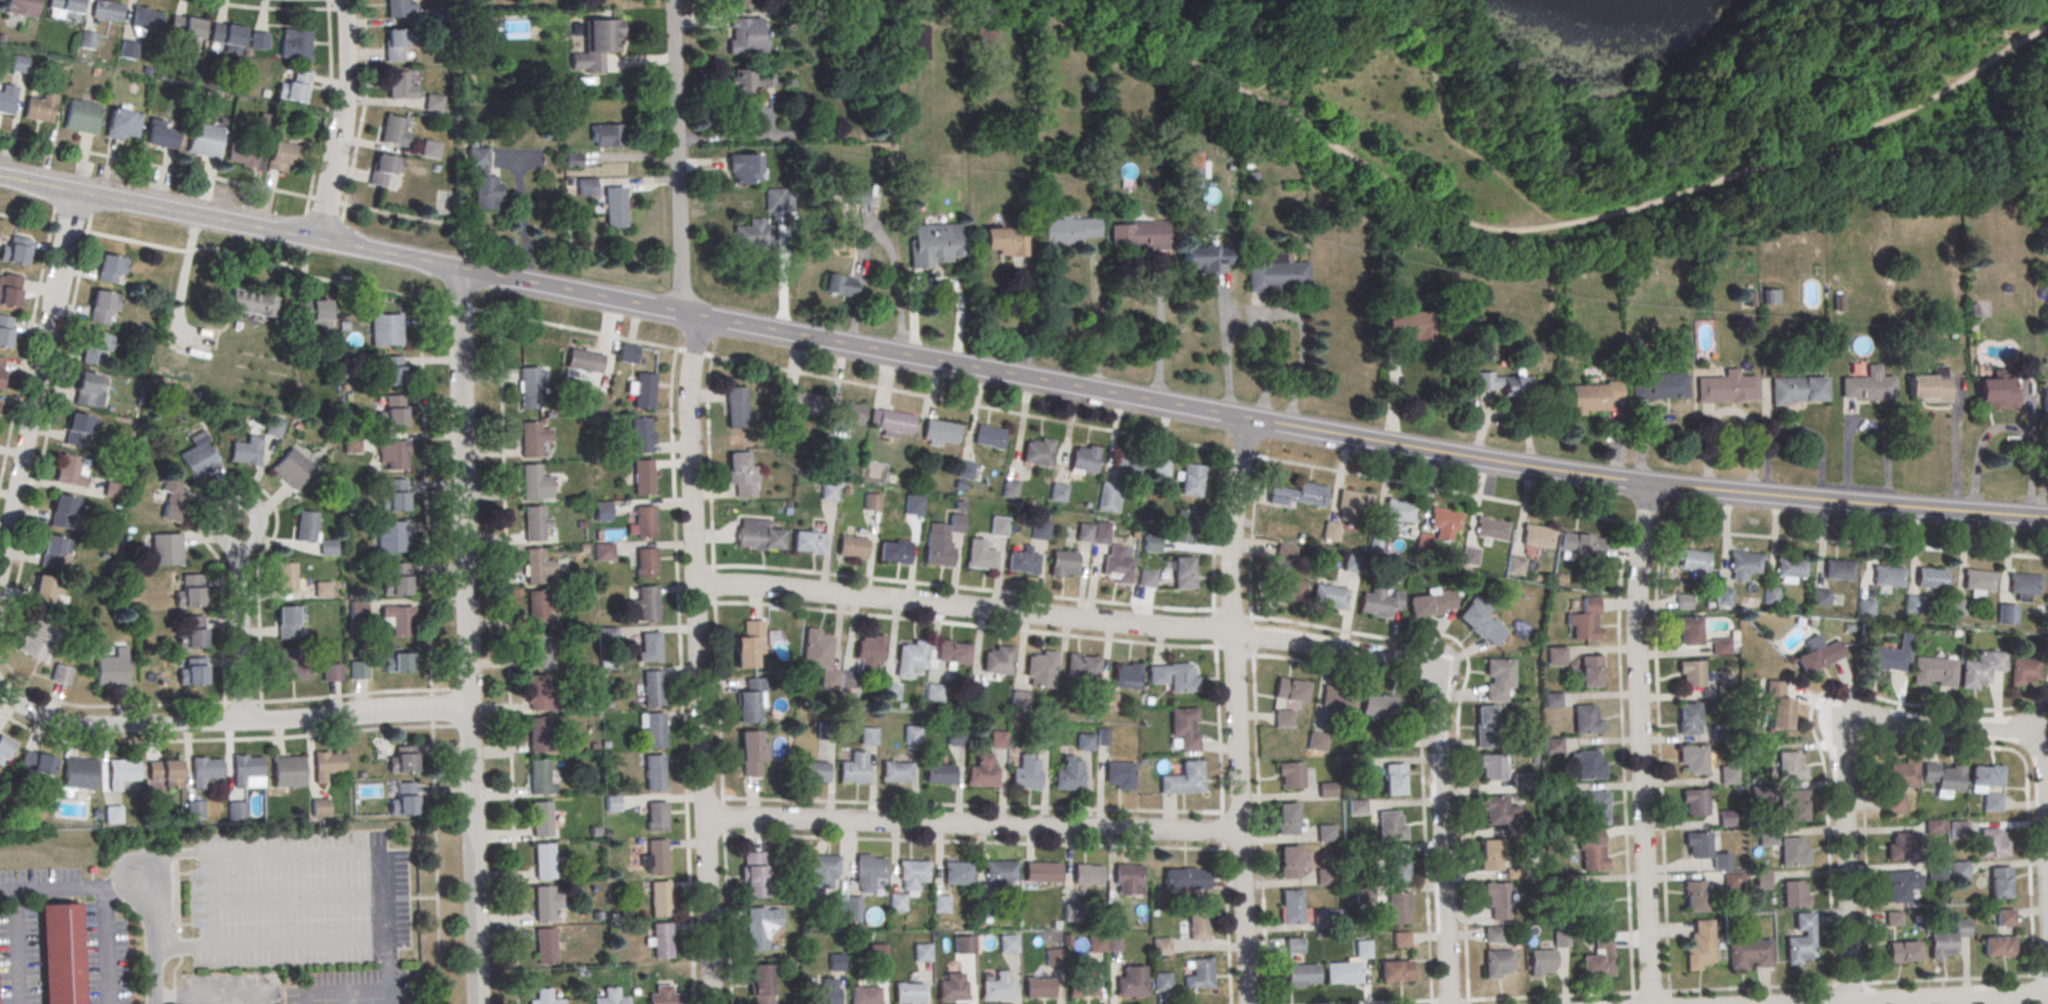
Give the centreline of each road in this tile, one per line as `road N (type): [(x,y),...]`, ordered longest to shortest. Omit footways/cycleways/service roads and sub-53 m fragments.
road 1 (tertiary): [(2047,518),(1650,484),(1391,444),(1021,379),(0,176)]
road 2 (track): [(2047,29),(1869,130),(1624,212),(1497,231),(1395,185),(1086,0)]
road 3 (residential): [(712,1003),(689,407),(700,316),(682,295),(673,0)]
road 4 (residential): [(1433,665),(1215,630),(696,586)]
road 5 (residential): [(478,1003),(456,267)]
road 6 (residential): [(1249,1003),(1230,576),(1250,419)]
road 7 (residential): [(1241,831),(706,817)]
road 8 (residential): [(1650,1003),(1635,631),(1650,484)]
road 9 (residential): [(468,708),(82,725),(34,714),(0,688)]
road 10 (residential): [(0,565),(77,192)]
road 11 (residential): [(1449,1003),(1433,665)]
road 12 (residential): [(1850,1002),(1842,718)]
road 13 (residential): [(318,239),(348,91),(346,0)]
road 14 (residential): [(2047,994),(1806,1003)]
road 15 (residential): [(2047,954),(2038,733)]
road 16 (residential): [(243,721),(238,520)]
road 17 (residential): [(2038,733),(1842,718)]
road 18 (residential): [(158,1003),(162,916),(146,878)]

